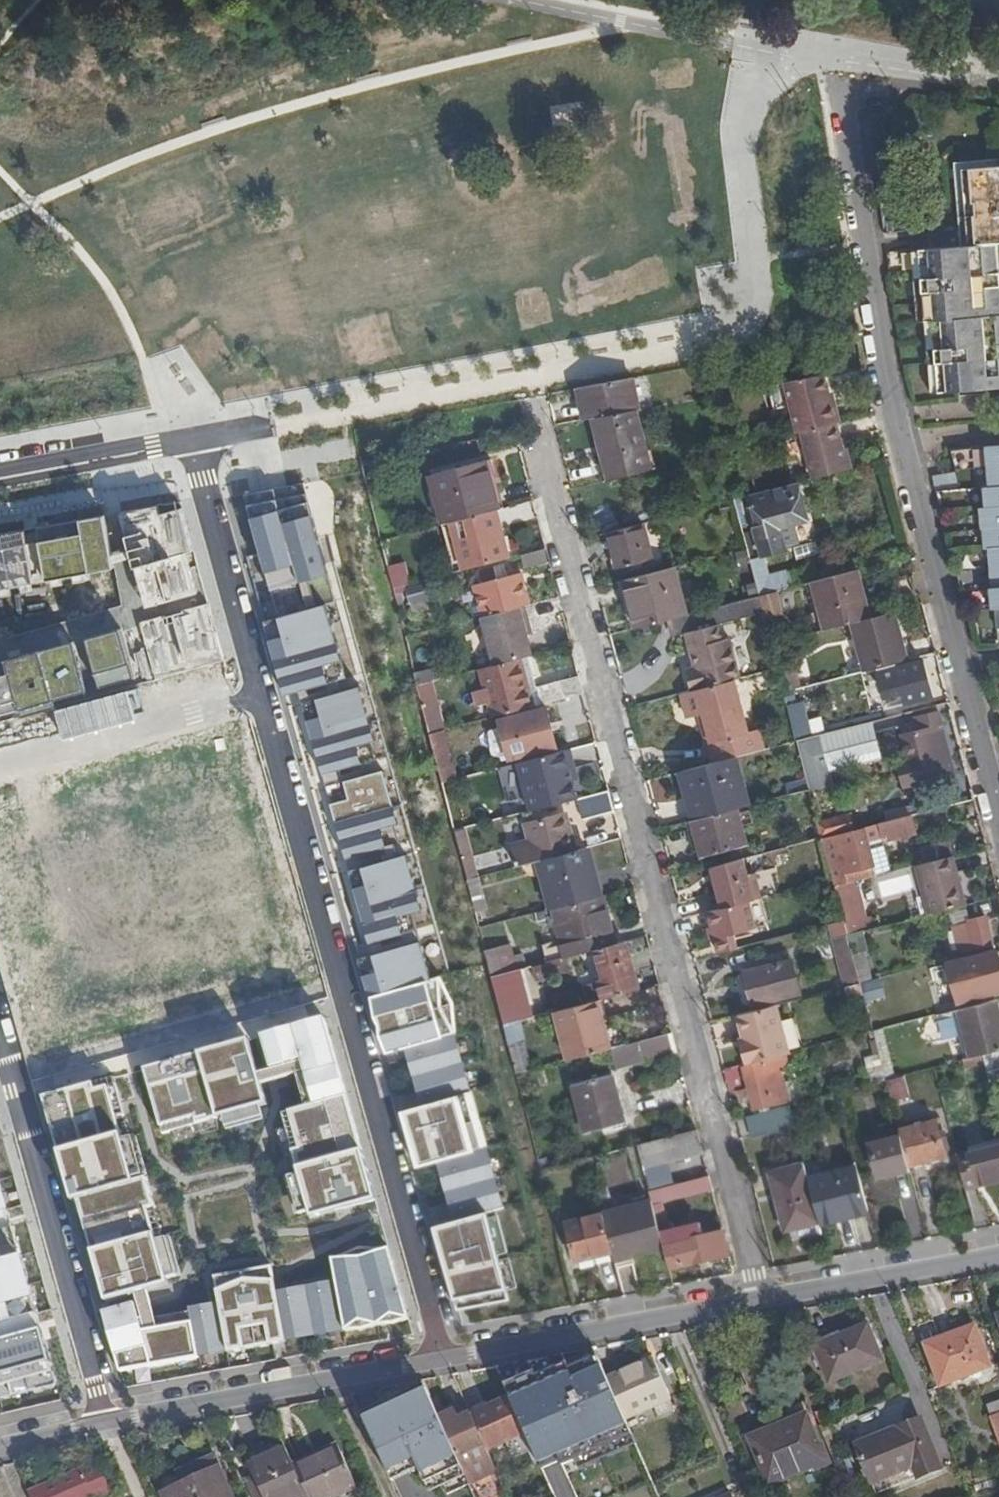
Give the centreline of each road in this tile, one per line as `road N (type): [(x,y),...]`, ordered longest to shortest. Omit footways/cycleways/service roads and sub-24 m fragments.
road 1 (residential): [(441,1359),(189,441)]
road 2 (residential): [(761,1298),(534,400)]
road 3 (residential): [(840,74),(891,393),(998,823)]
road 4 (residential): [(0,1033),(105,1422)]
road 5 (residential): [(441,1359),(105,1422)]
road 6 (residential): [(761,1298),(441,1359)]
road 7 (unknown): [(0,763),(257,697)]
road 8 (residential): [(998,1256),(761,1298)]
road 9 (residential): [(189,441),(0,476)]
road 10 (residential): [(189,441),(316,420)]

